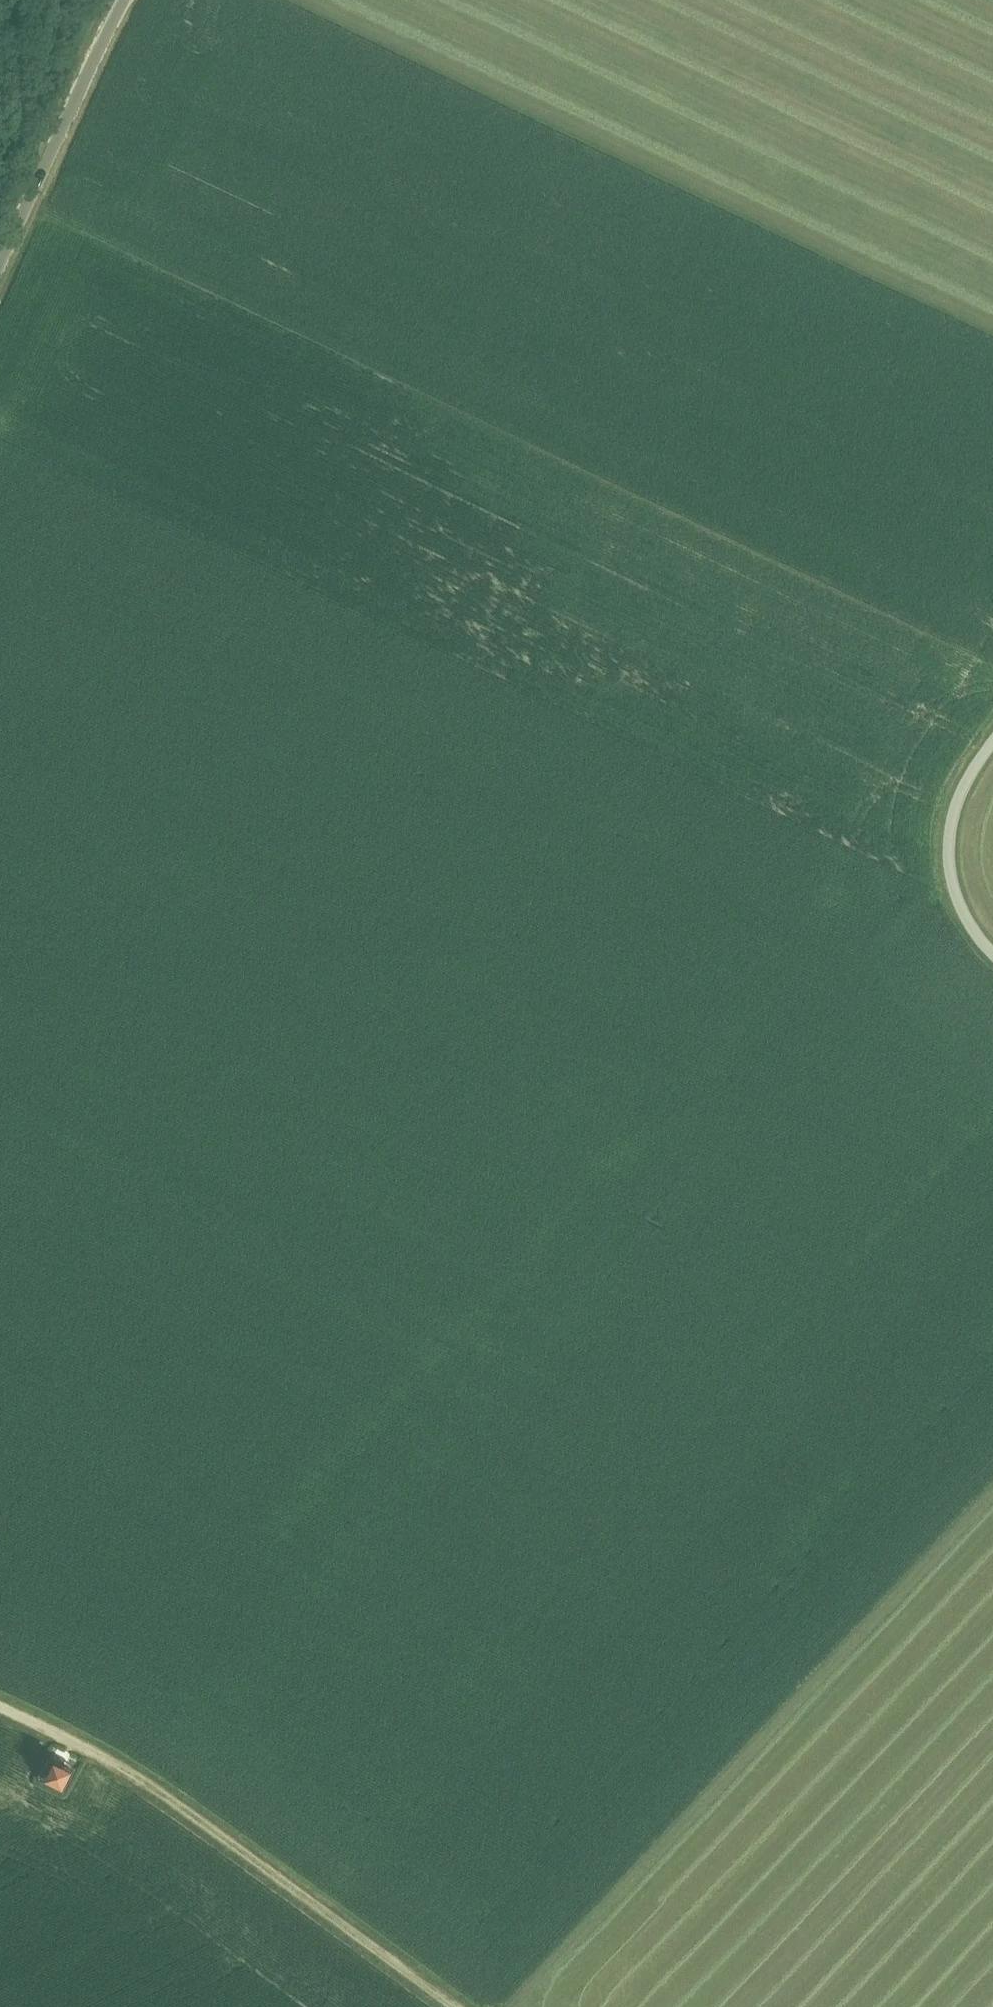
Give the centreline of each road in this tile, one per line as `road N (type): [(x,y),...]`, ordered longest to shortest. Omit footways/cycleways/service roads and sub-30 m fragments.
road 1 (track): [(0,1708),(144,1780),(460,2006)]
road 2 (unclassified): [(0,263),(123,0)]
road 3 (unclassified): [(992,954),(956,893),(950,849),(957,801),(992,741)]

